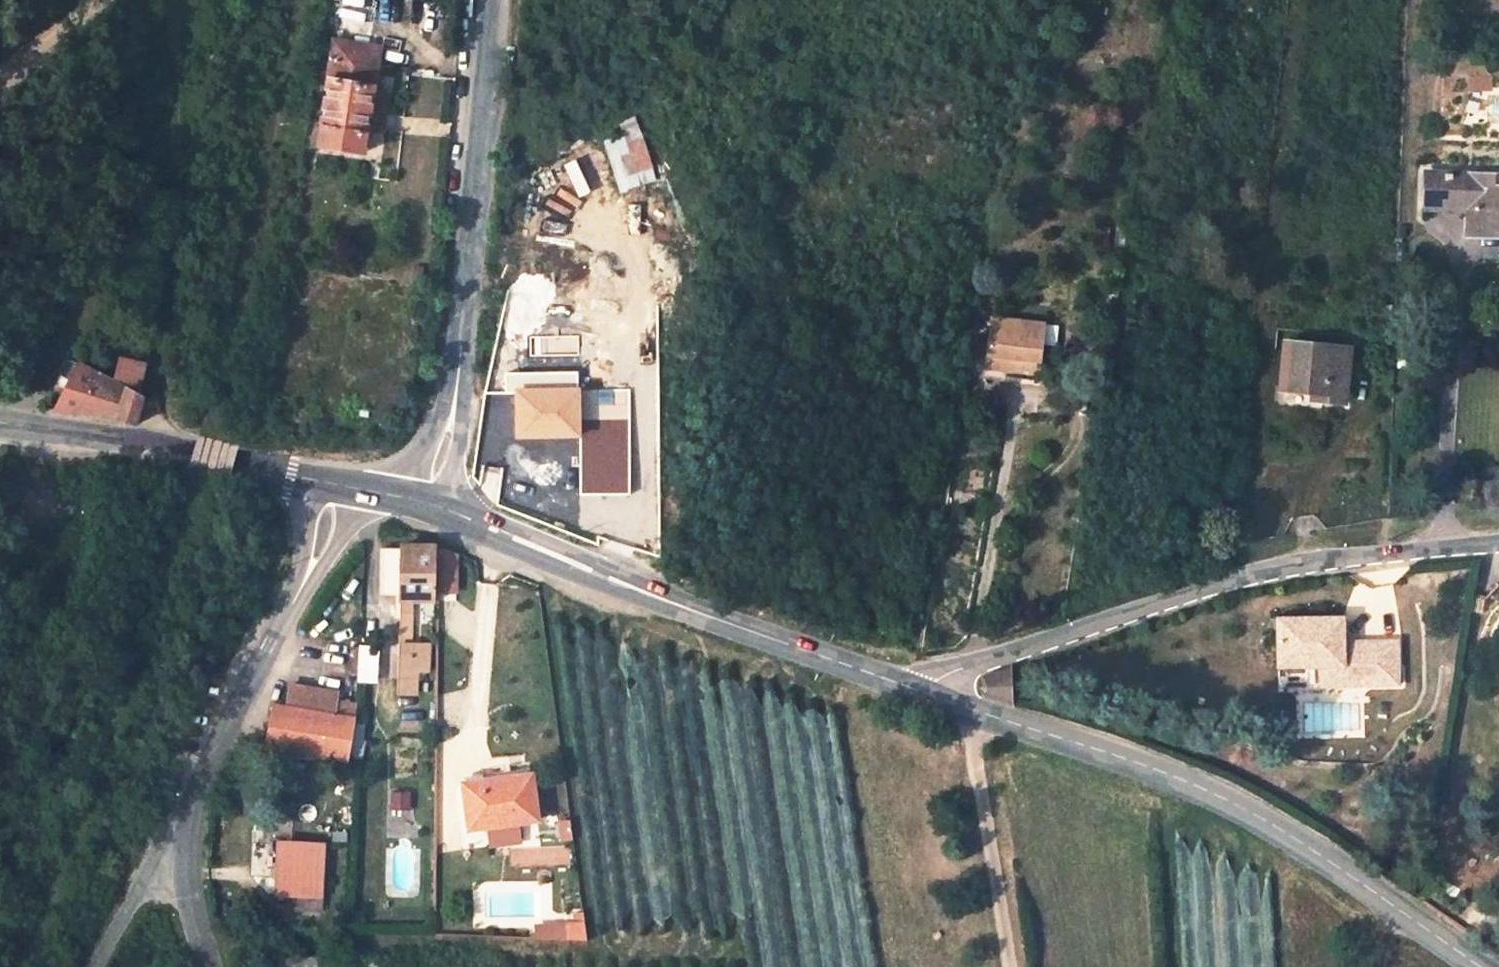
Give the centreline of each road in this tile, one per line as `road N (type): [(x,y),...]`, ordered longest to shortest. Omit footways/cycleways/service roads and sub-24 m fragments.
road 1 (tertiary): [(928,687),(1189,781),(1276,826),(1467,966)]
road 2 (unclassified): [(928,687),(960,668),(1251,577),(1498,544)]
road 3 (tertiary): [(450,512),(928,687)]
road 4 (unclassified): [(481,0),(461,336)]
road 5 (tertiary): [(0,424),(314,476)]
road 6 (tertiary): [(185,859),(208,768),(293,604)]
road 7 (unclassified): [(450,512),(461,336)]
road 8 (unclassified): [(461,336),(412,499)]
road 9 (unclassified): [(93,966),(140,880),(185,859)]
road 10 (tertiary): [(293,604),(375,489)]
road 11 (tertiary): [(314,476),(293,604)]

